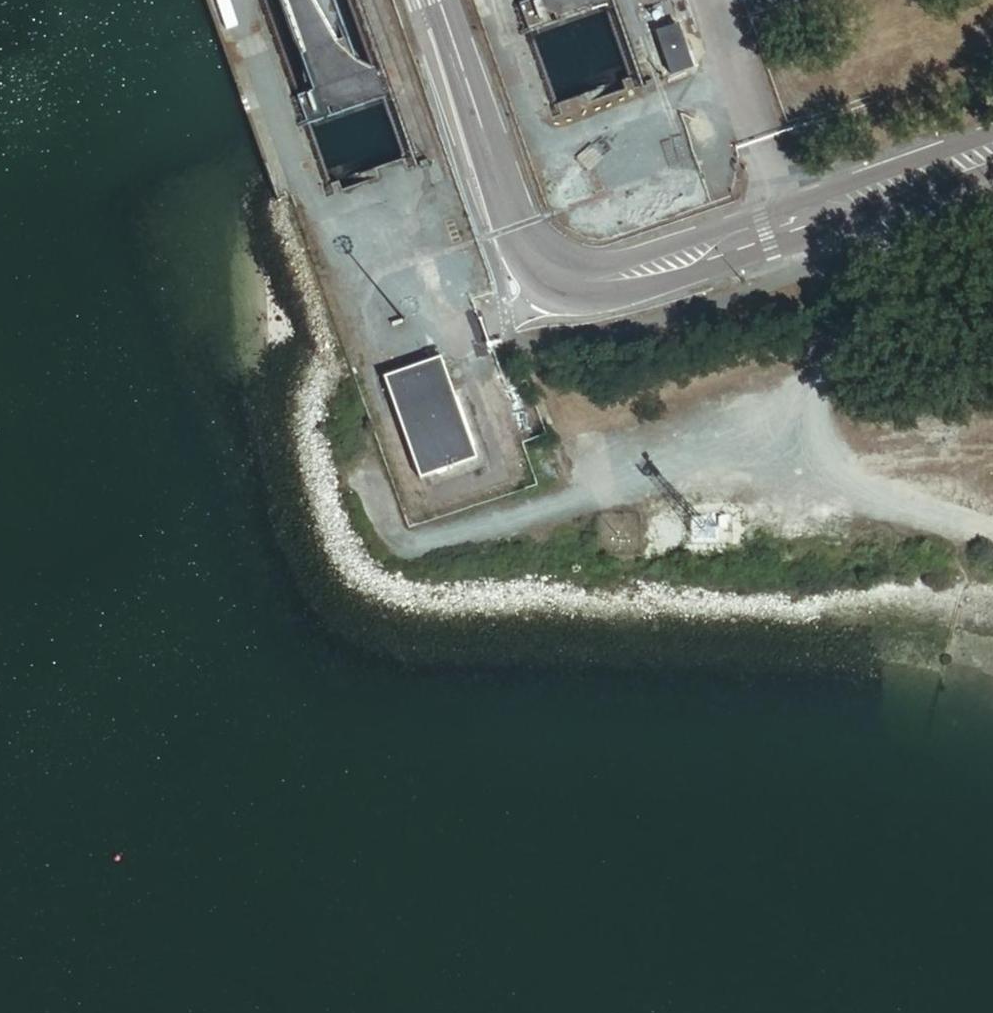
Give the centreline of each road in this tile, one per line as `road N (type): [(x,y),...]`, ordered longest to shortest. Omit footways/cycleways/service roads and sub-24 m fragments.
road 1 (tertiary): [(430,0),(514,234),(533,263),(575,283),(612,281),(992,147)]
road 2 (track): [(364,497),(381,529),(414,549),(454,544),(771,443),(814,405),(880,260),(884,186)]
road 3 (track): [(814,405),(822,440),(847,474),(992,550)]

